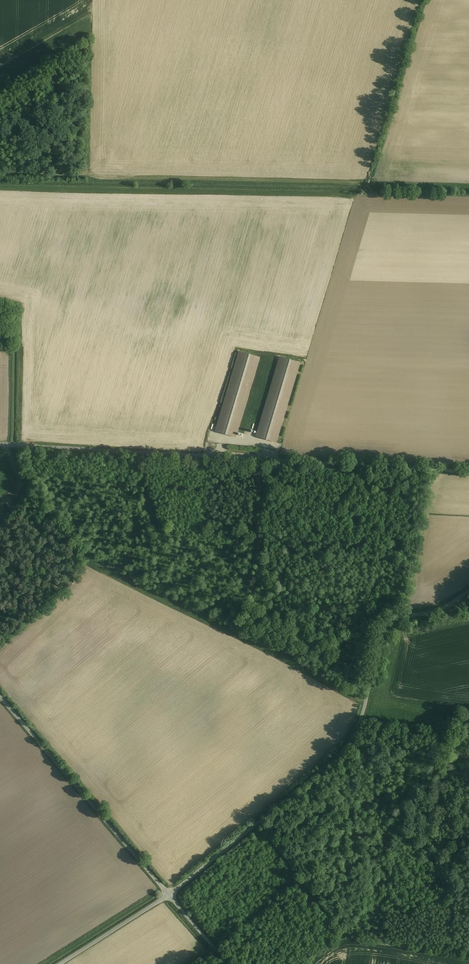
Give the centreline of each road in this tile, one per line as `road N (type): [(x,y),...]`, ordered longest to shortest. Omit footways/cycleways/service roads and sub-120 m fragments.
road 1 (unclassified): [(468,472),(0,444)]
road 2 (unclassified): [(169,895),(353,740),(390,622),(431,612),(468,589)]
road 3 (unclassified): [(0,697),(169,895)]
road 4 (track): [(365,704),(171,606),(160,620)]
road 5 (unclassified): [(59,963),(169,895)]

